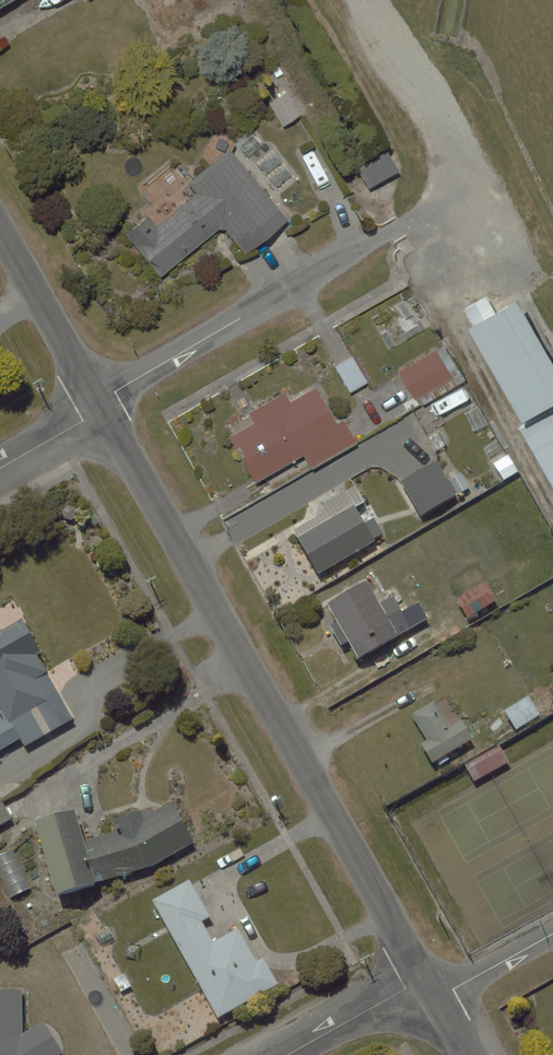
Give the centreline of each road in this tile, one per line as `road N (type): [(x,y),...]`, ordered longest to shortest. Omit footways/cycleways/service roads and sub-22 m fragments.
road 1 (residential): [(100,405),(430,989)]
road 2 (residential): [(0,232),(100,405)]
road 3 (residential): [(430,989),(406,989),(289,1054)]
road 4 (residential): [(552,933),(453,988),(430,989)]

